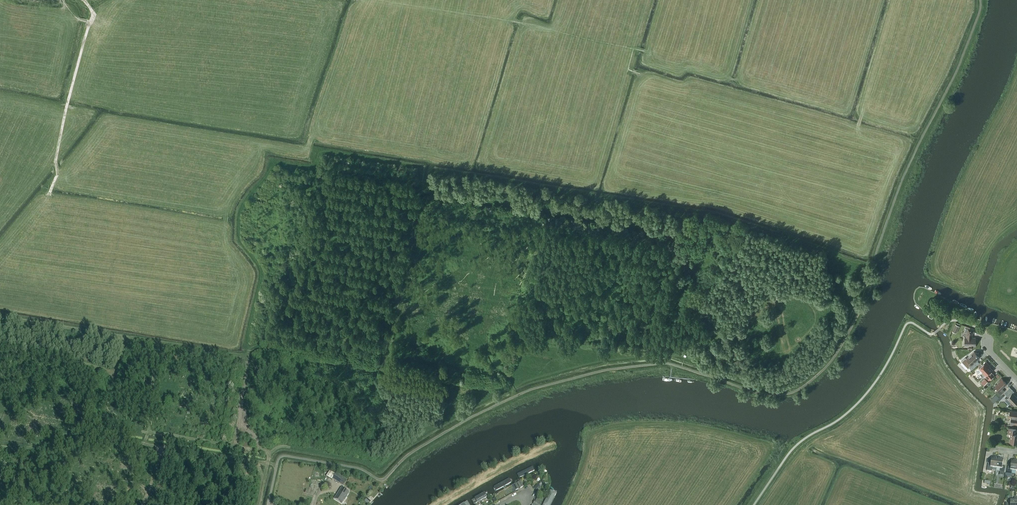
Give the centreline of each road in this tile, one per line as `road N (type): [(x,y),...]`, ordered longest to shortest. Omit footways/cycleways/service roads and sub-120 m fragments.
road 1 (track): [(378,0),(649,53)]
road 2 (track): [(85,0),(93,12),(50,195)]

